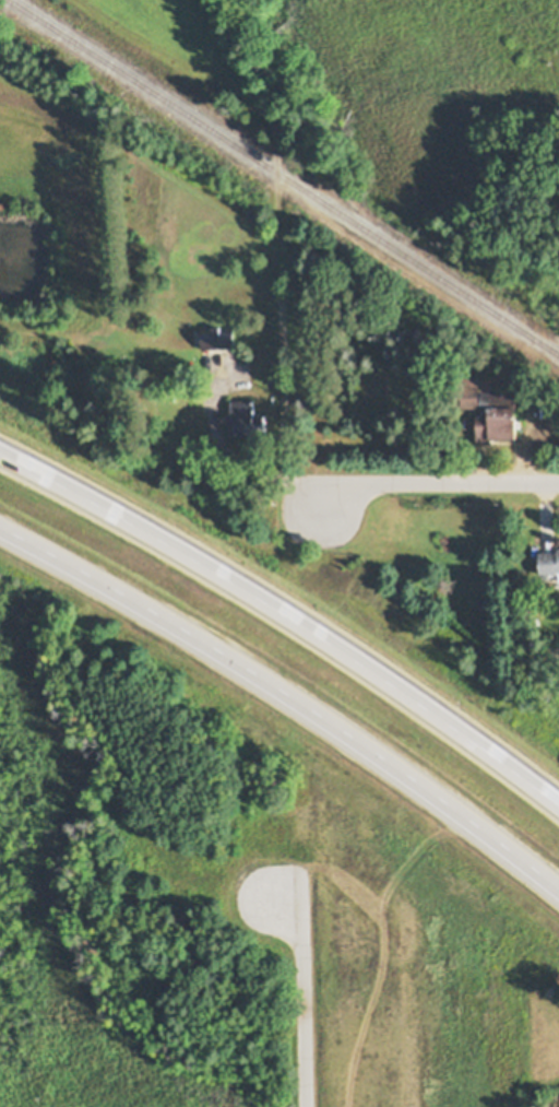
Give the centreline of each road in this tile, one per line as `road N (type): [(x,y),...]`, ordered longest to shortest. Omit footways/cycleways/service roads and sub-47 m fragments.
road 1 (motorway): [(0,528),(248,669),(429,787),(558,889)]
road 2 (motorway): [(558,803),(274,603),(0,452)]
road 3 (residential): [(316,509),(338,494),(396,482),(558,482)]
road 4 (residential): [(305,1106),(301,945),(275,898)]

